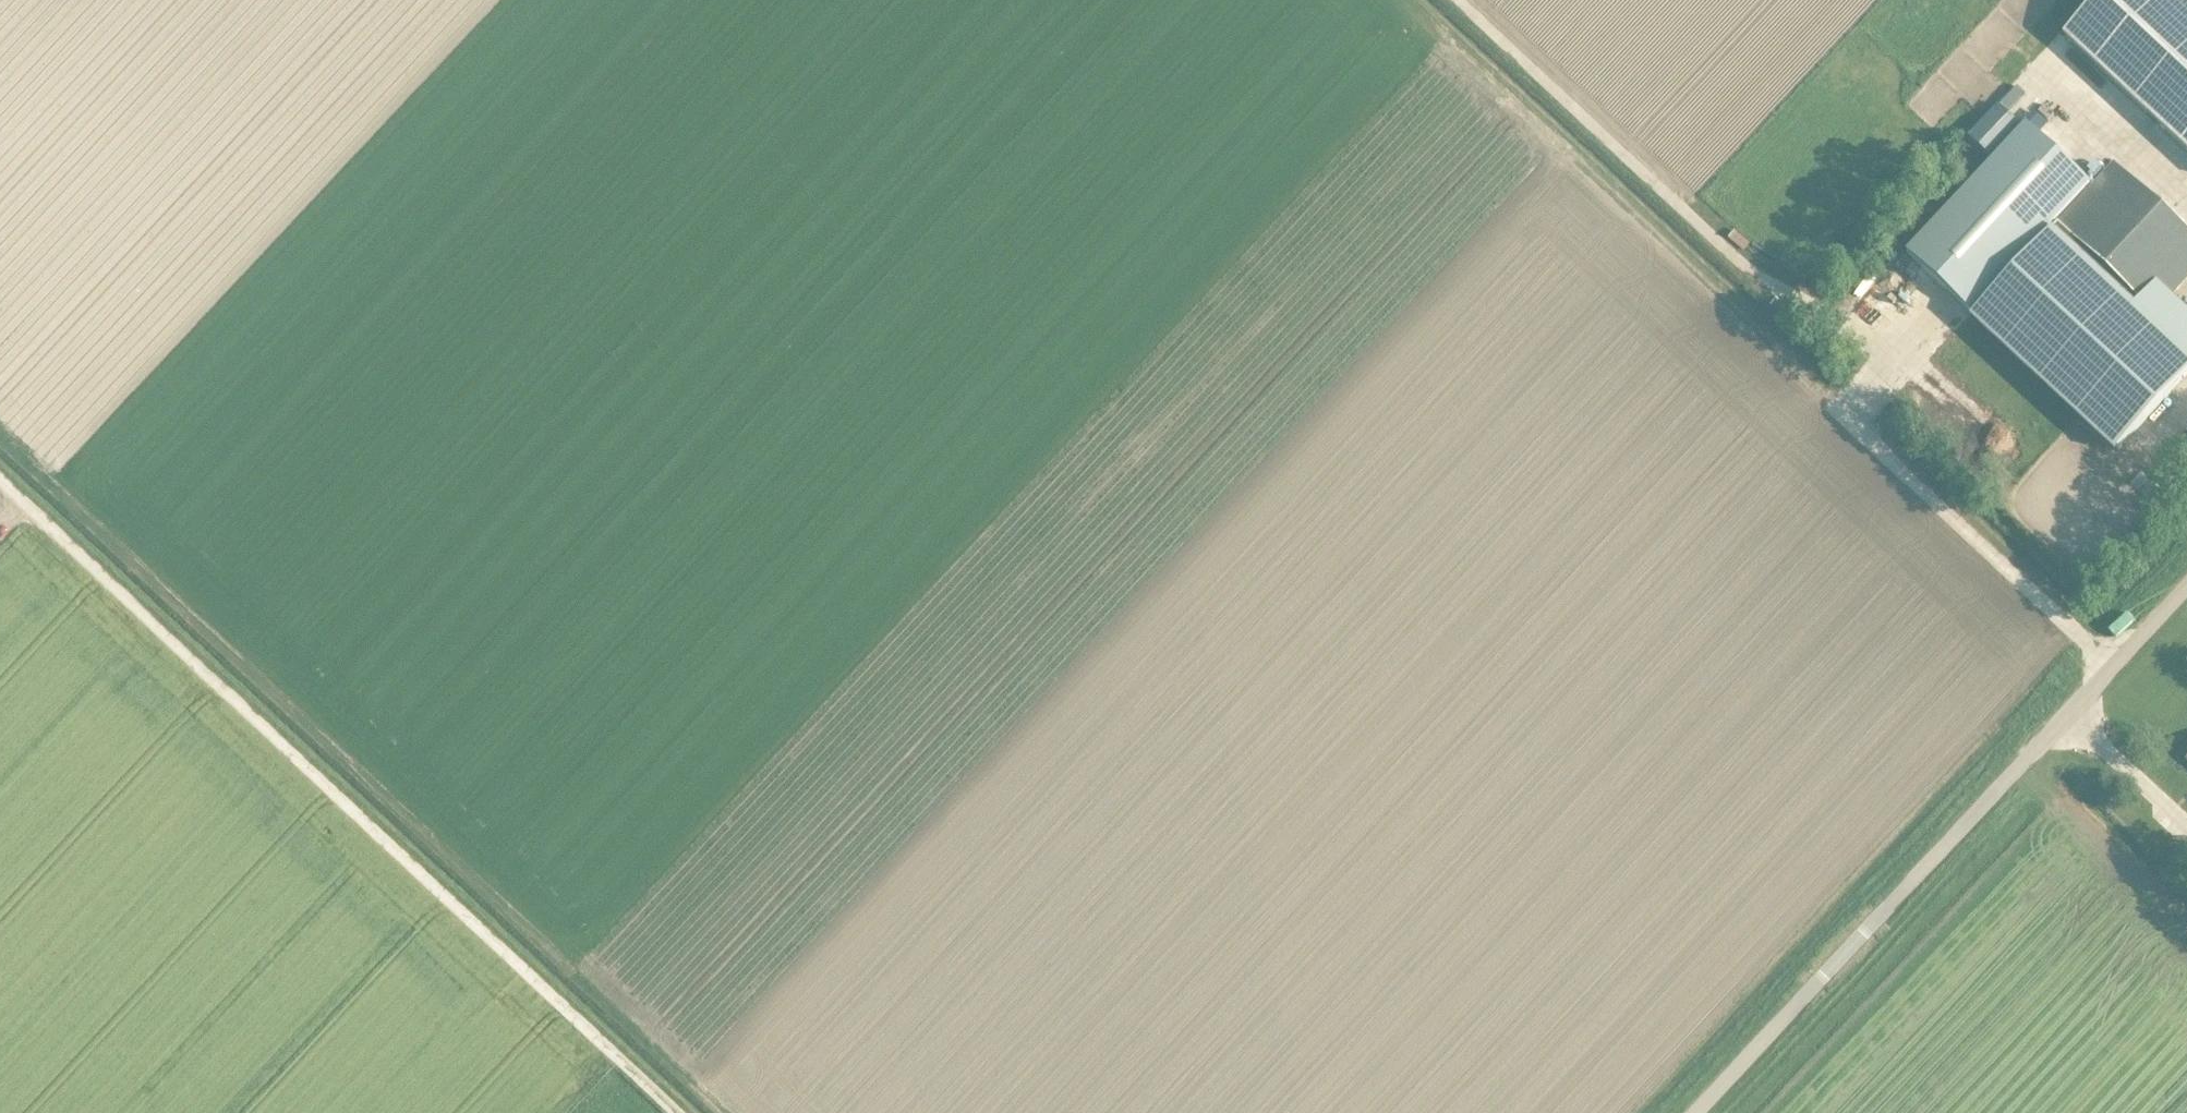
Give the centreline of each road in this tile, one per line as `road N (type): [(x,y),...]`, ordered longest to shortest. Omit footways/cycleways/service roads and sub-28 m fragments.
road 1 (unclassified): [(1692,1112),(2186,583)]

